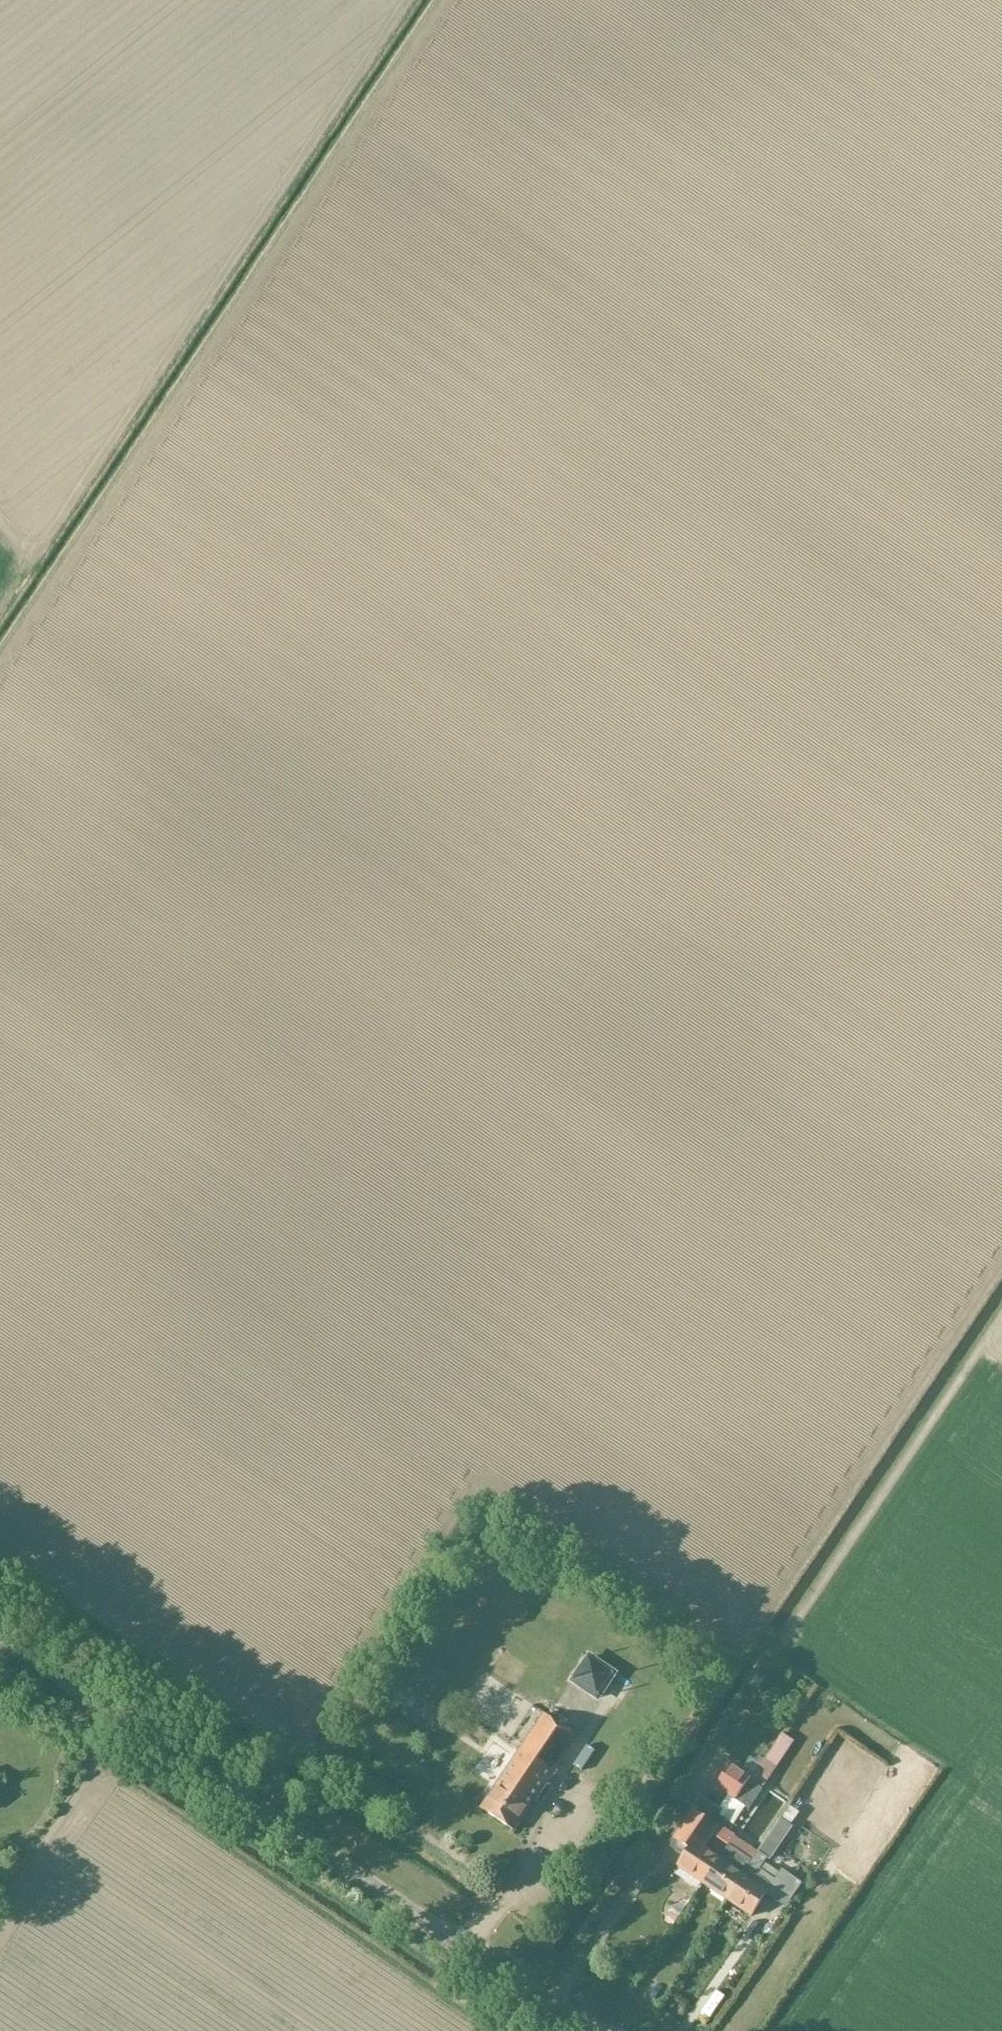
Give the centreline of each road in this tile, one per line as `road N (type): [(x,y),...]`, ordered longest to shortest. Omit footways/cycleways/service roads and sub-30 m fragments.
road 1 (unclassified): [(587,2030),(0,1633)]

